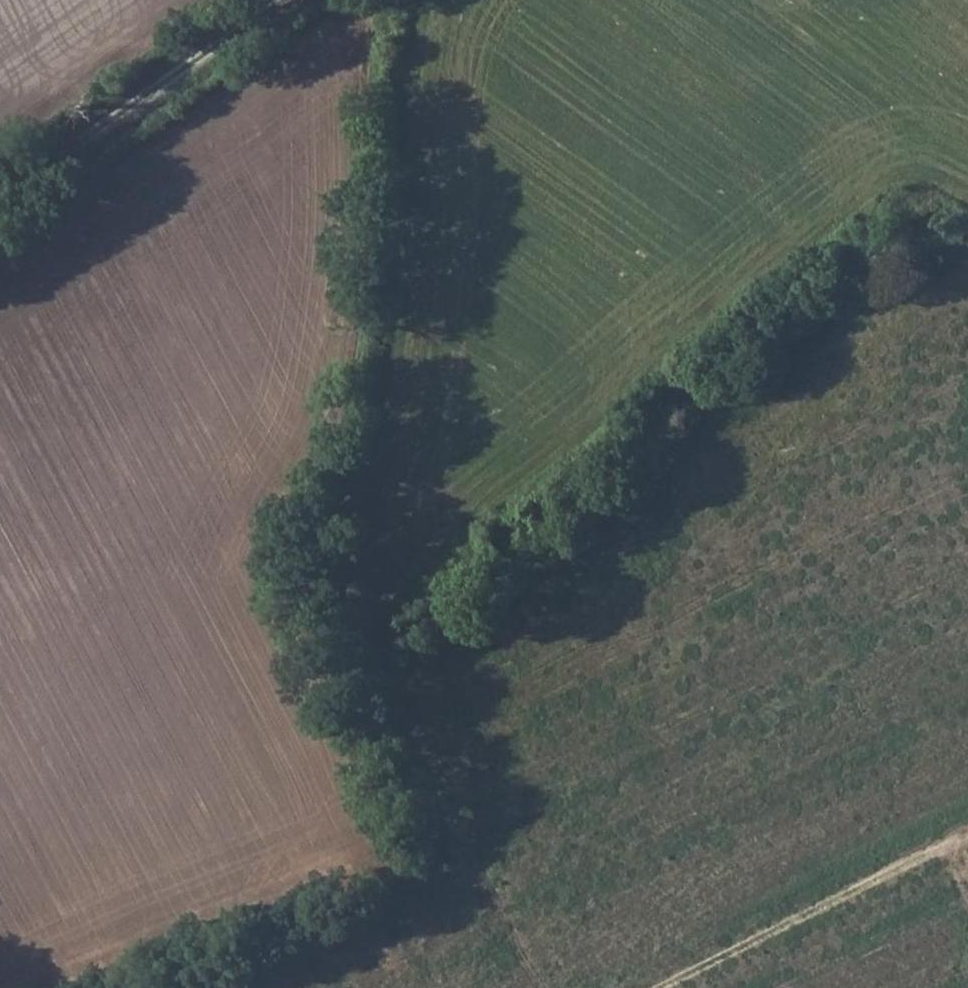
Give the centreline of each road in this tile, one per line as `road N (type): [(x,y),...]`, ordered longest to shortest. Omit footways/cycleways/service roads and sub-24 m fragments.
road 1 (track): [(0,200),(301,0)]
road 2 (track): [(675,987),(967,840)]

